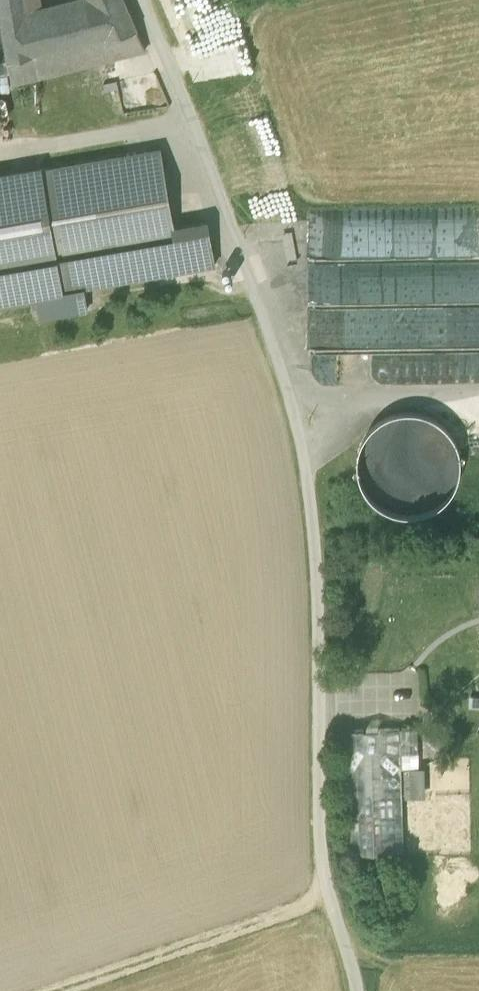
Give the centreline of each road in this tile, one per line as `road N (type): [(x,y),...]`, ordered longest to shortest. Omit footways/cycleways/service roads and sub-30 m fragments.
road 1 (unclassified): [(358,990),(360,962),(316,903),(318,550),(301,427),(139,0)]
road 2 (track): [(316,903),(66,990)]

